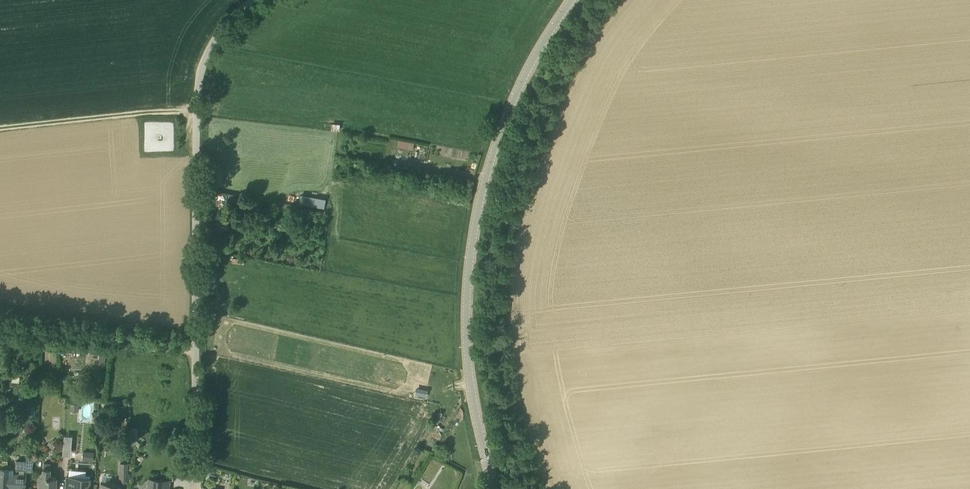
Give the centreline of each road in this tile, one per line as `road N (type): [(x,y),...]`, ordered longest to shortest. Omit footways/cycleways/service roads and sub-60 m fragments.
road 1 (tertiary): [(494,488),(465,350),(469,239),(494,137),(568,0)]
road 2 (unclassified): [(190,488),(197,91),(209,48),(252,0)]
road 3 (track): [(197,110),(0,128)]

